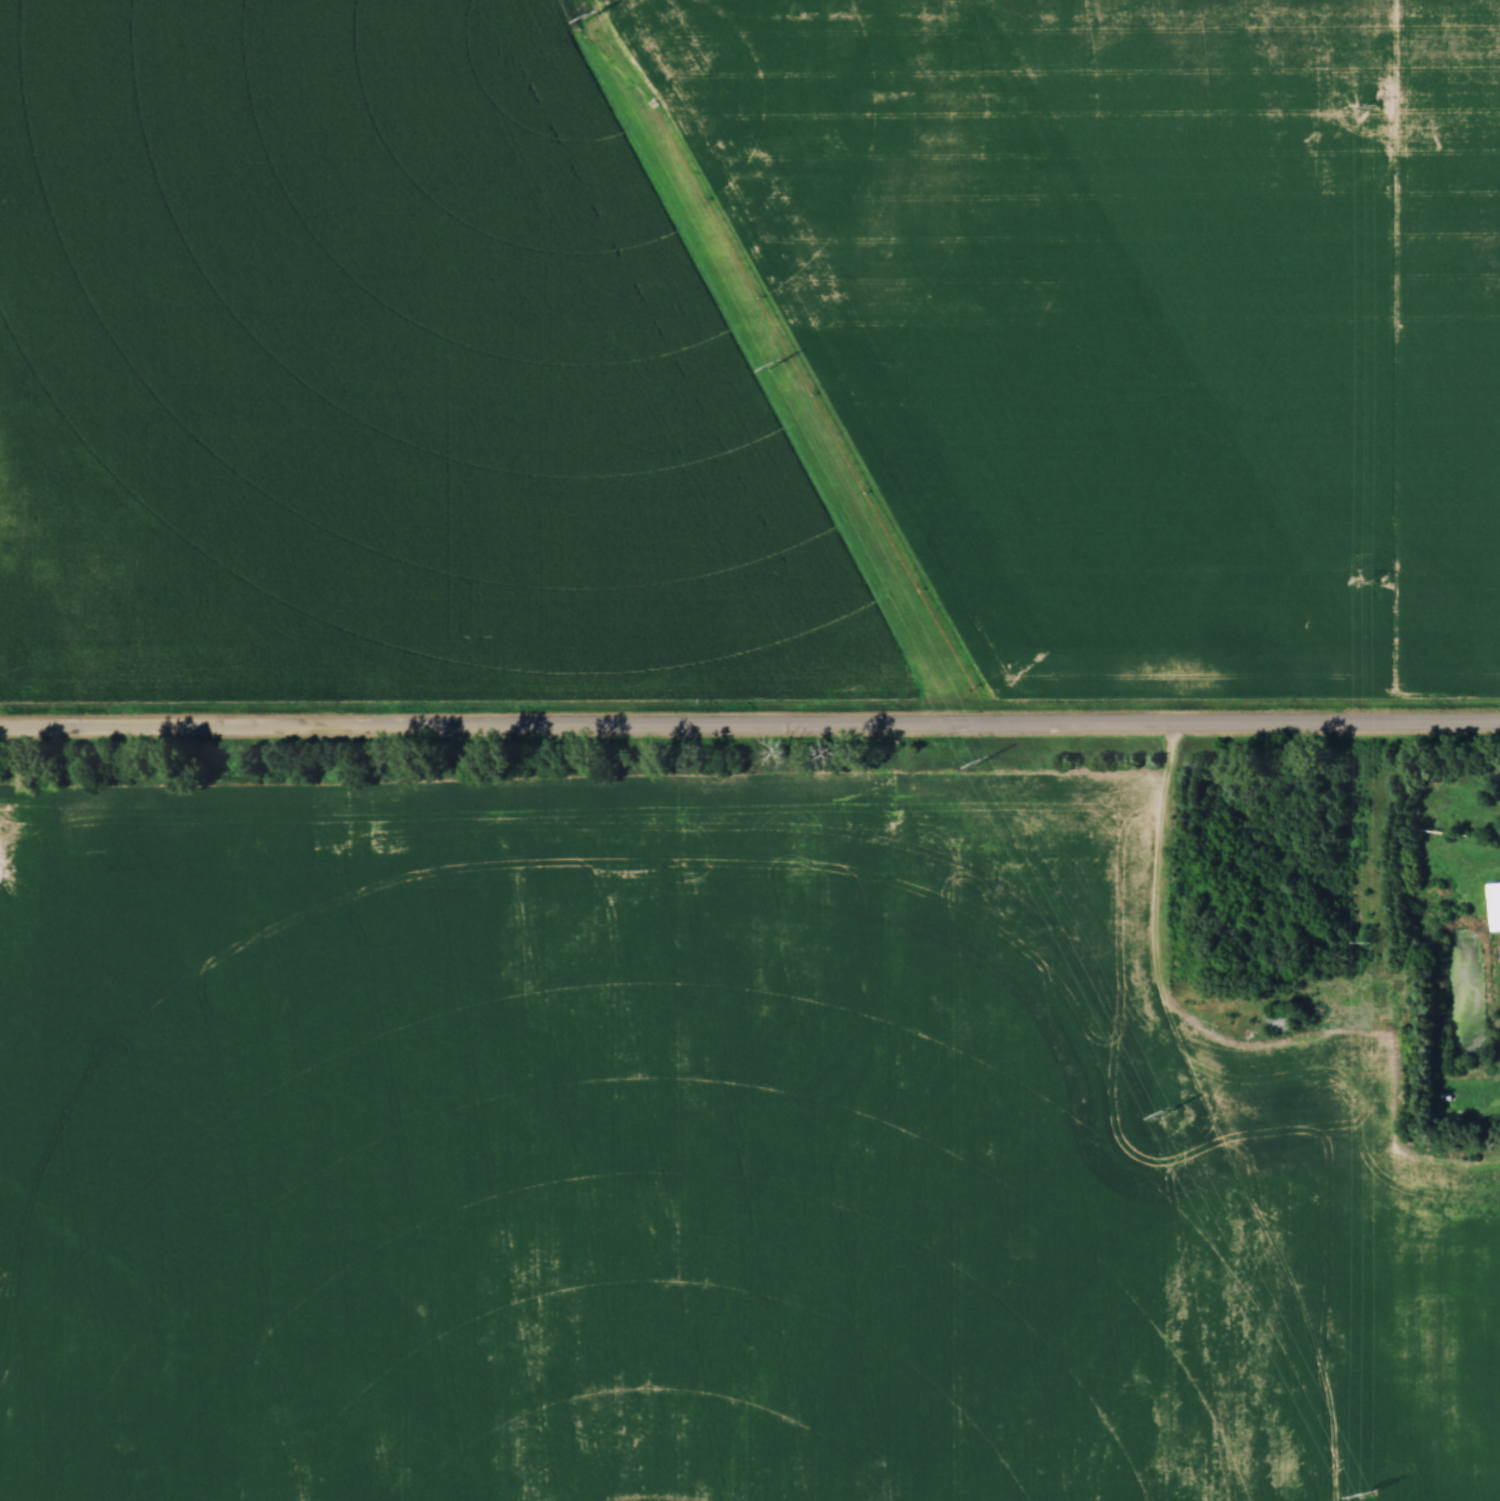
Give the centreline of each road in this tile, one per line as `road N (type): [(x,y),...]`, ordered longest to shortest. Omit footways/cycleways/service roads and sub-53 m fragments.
road 1 (residential): [(0,731),(1499,726)]

